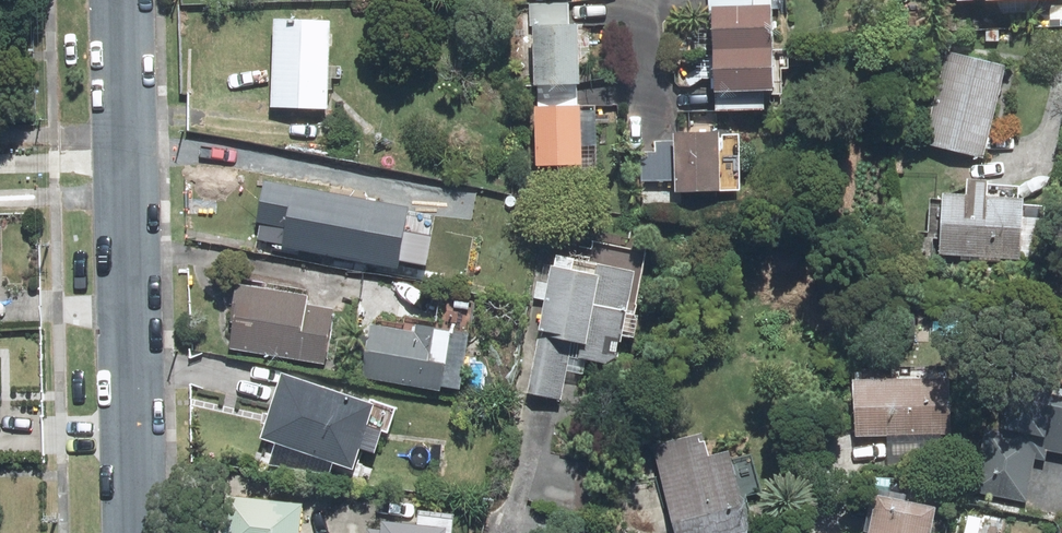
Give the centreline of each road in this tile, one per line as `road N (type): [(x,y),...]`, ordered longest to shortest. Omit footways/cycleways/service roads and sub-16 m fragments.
road 1 (residential): [(121,0),(133,532)]

